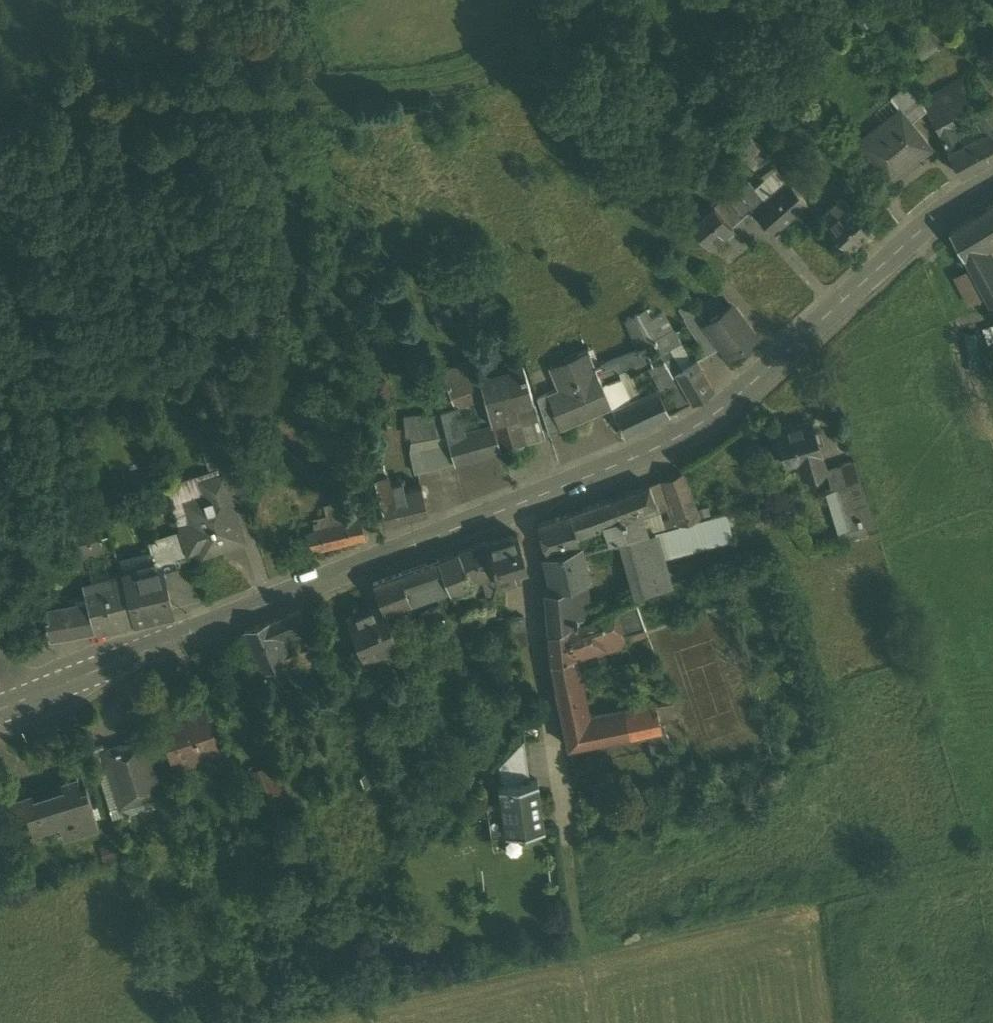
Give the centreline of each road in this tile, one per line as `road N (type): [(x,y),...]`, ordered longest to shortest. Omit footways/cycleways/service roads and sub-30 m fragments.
road 1 (track): [(258,1022),(992,867)]
road 2 (secondary): [(992,180),(917,235),(689,435),(521,506)]
road 3 (secondary): [(521,506),(32,701)]
road 4 (residential): [(521,506),(532,542),(535,636),(569,849)]
road 5 (track): [(594,1022),(569,849)]

